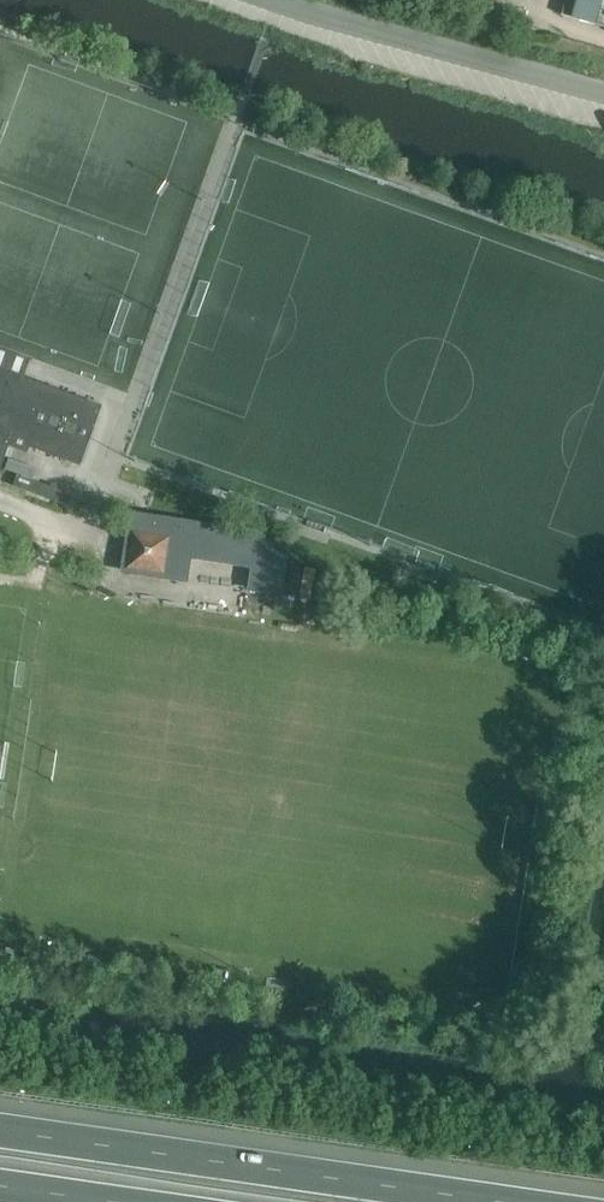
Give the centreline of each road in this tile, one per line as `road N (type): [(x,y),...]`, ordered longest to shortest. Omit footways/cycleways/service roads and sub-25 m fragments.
road 1 (motorway): [(505,1201),(0,1130)]
road 2 (unclassified): [(288,0),(603,90)]

